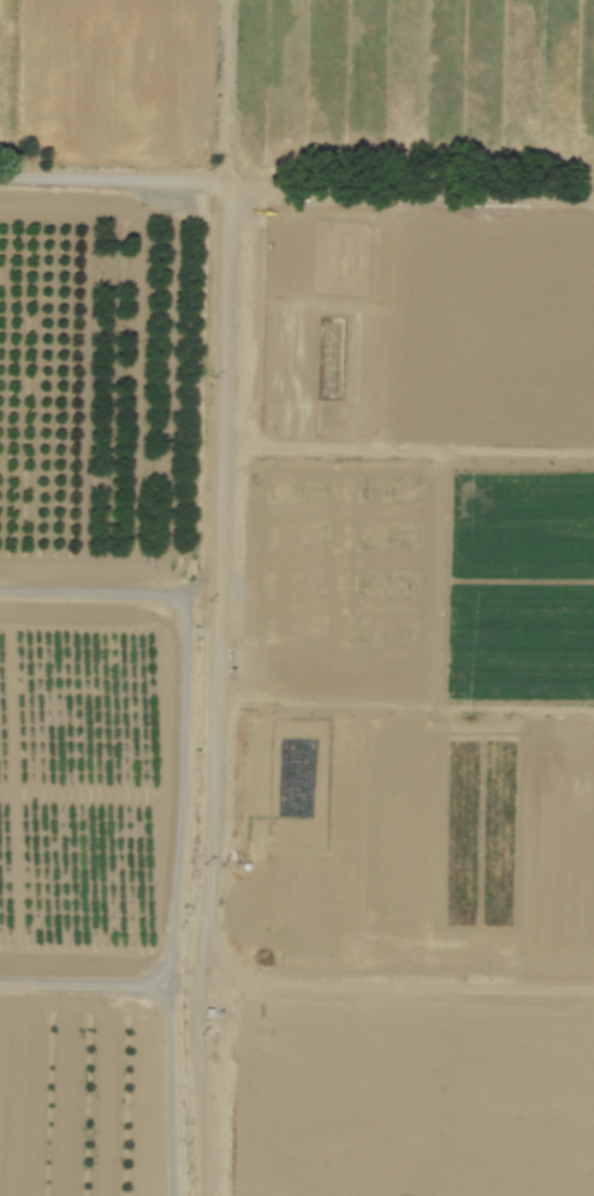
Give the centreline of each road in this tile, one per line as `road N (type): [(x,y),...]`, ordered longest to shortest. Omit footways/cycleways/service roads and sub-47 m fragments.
road 1 (track): [(222,183),(207,879),(192,1037),(202,1195)]
road 2 (residential): [(593,190),(0,179)]
road 3 (track): [(168,984),(184,589)]
road 4 (track): [(0,590),(213,589)]

